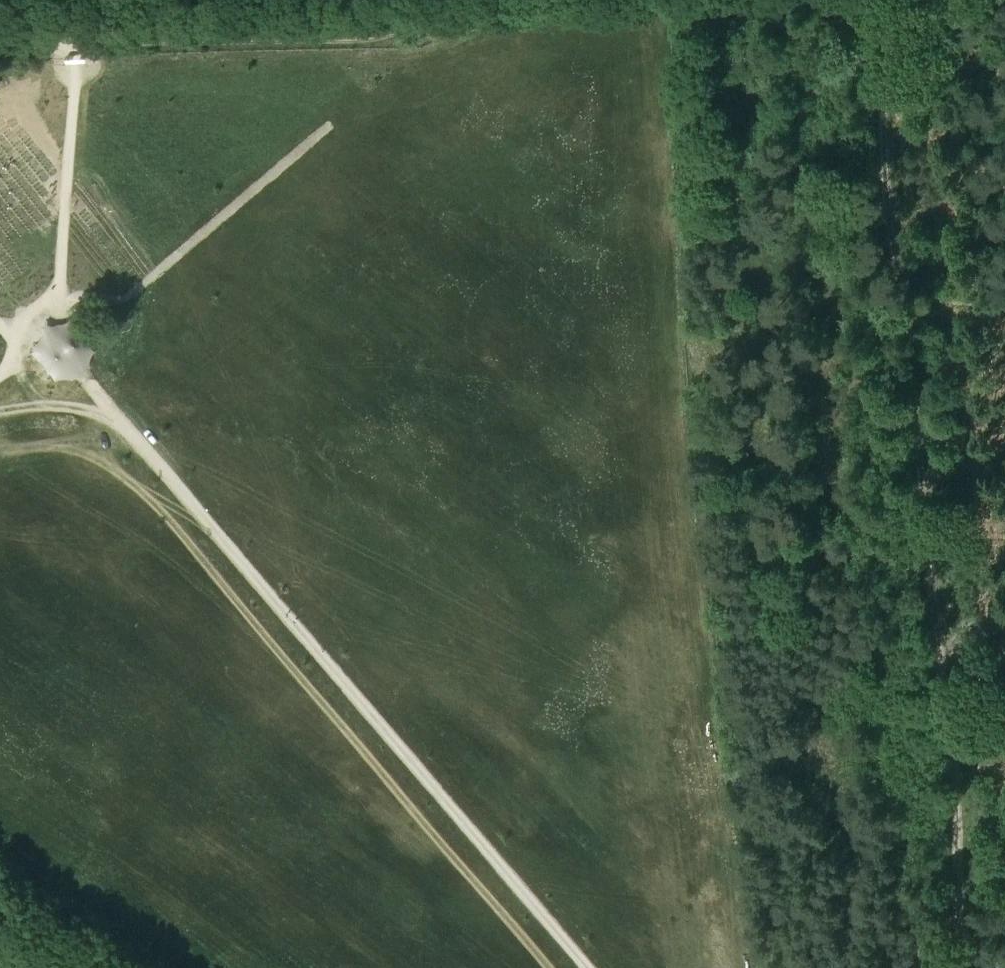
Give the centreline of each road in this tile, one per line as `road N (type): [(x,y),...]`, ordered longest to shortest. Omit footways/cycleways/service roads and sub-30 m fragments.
road 1 (track): [(962,967),(952,782),(885,164),(879,0)]
road 2 (track): [(0,48),(370,37),(424,21),(449,0)]

